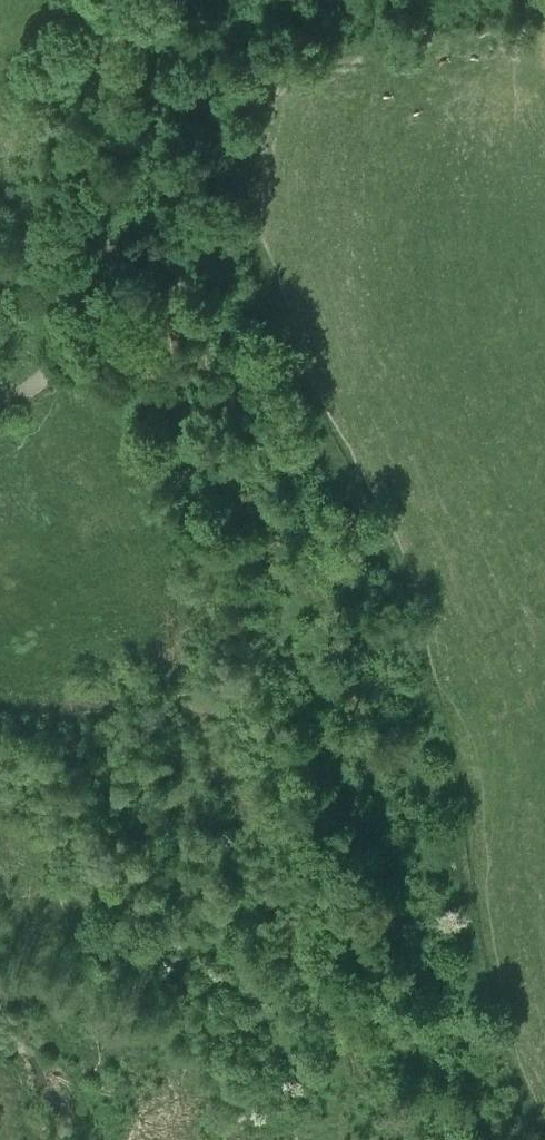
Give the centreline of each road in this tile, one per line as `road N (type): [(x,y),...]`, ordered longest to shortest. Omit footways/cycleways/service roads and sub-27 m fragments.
road 1 (unclassified): [(0,399),(42,377),(61,347),(65,208),(84,111),(146,0)]

